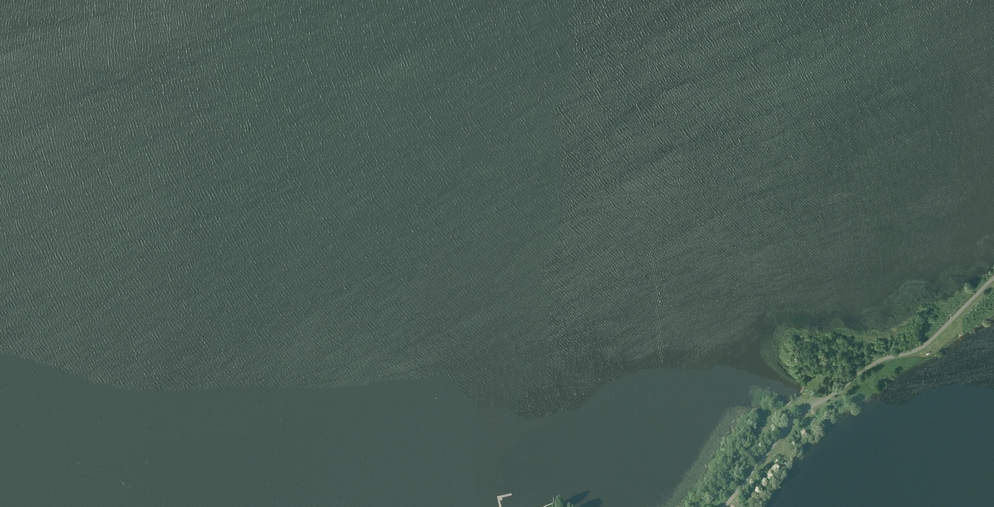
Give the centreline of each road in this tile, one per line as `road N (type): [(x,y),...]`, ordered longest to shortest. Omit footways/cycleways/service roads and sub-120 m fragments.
road 1 (unclassified): [(993,279),(928,343),(867,368),(792,422)]

